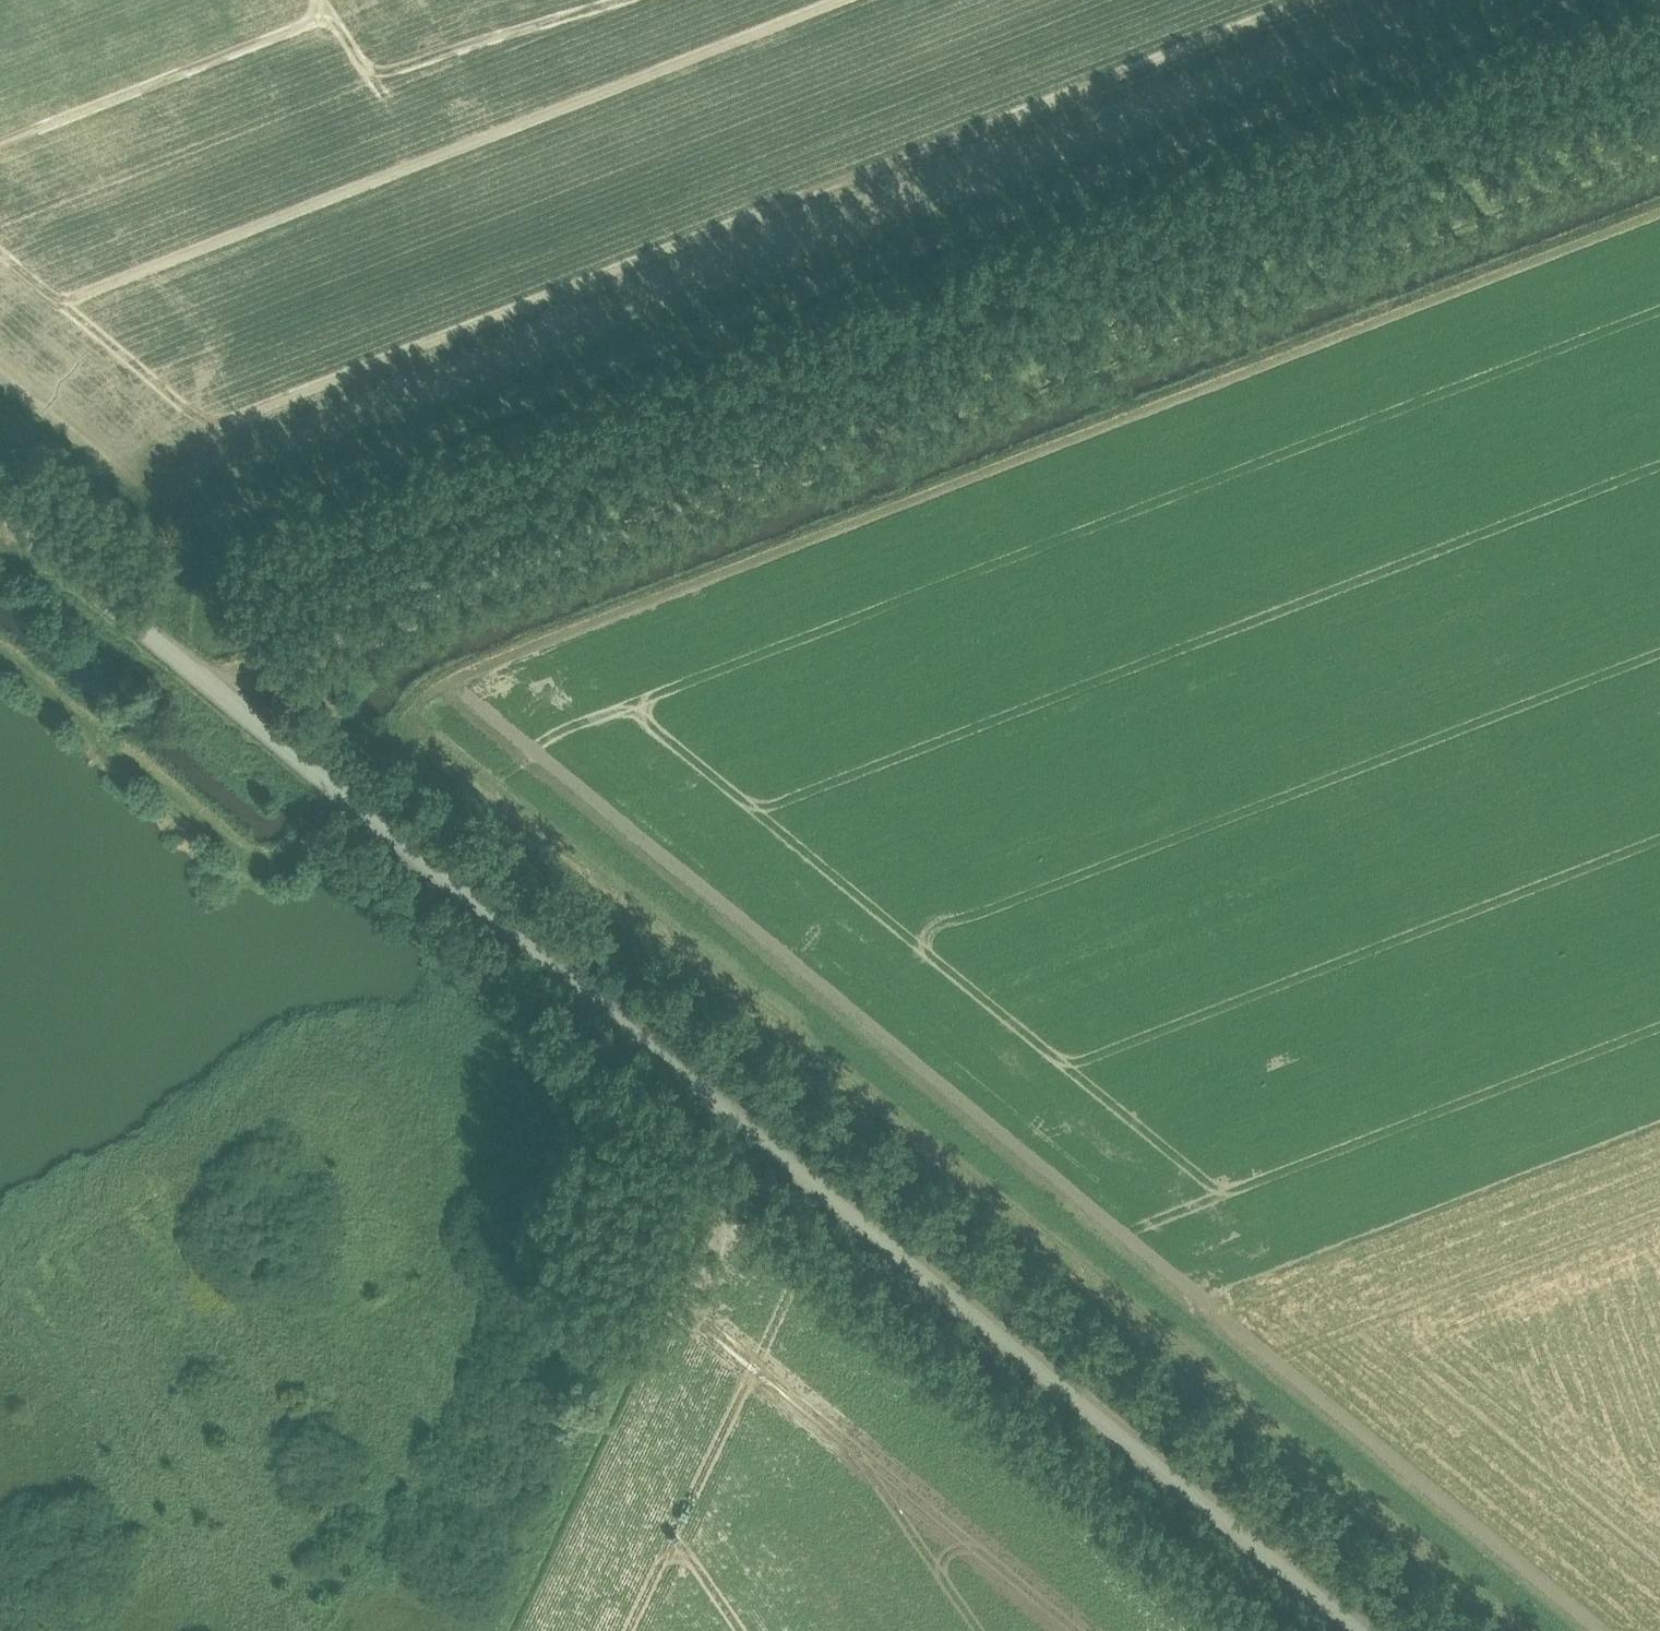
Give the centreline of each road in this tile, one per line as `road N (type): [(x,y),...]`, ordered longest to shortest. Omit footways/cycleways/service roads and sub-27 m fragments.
road 1 (tertiary): [(1365,1630),(0,509)]

